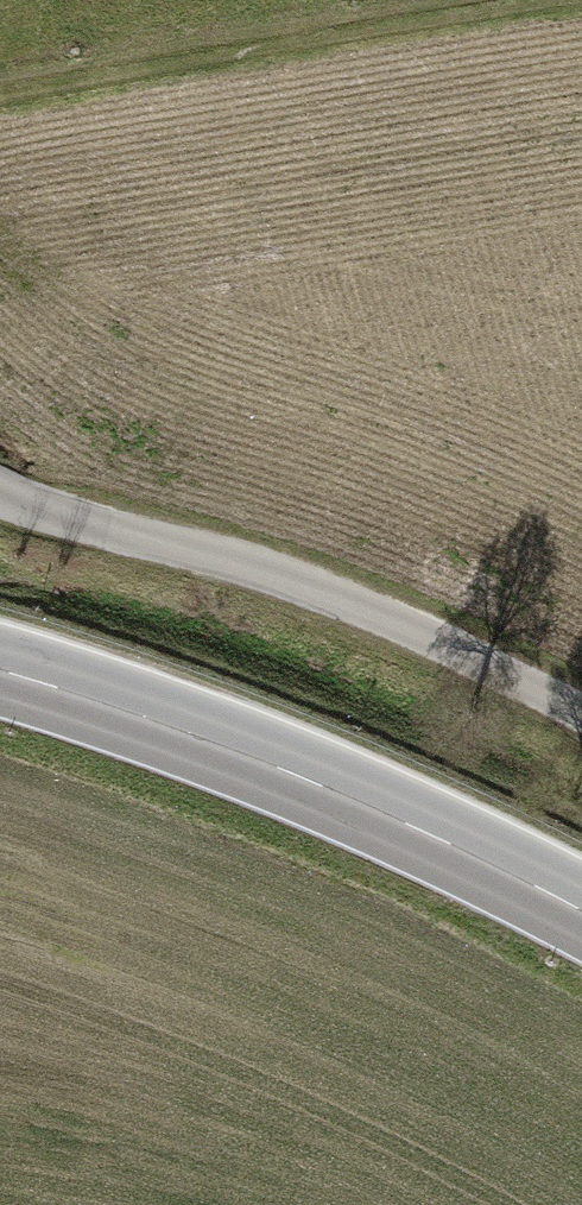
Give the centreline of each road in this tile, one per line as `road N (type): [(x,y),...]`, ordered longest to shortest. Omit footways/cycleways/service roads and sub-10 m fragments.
road 1 (primary): [(581,908),(285,747),(0,658)]
road 2 (unclassified): [(0,491),(23,506),(506,655),(581,704)]
road 3 (track): [(0,85),(517,0)]

